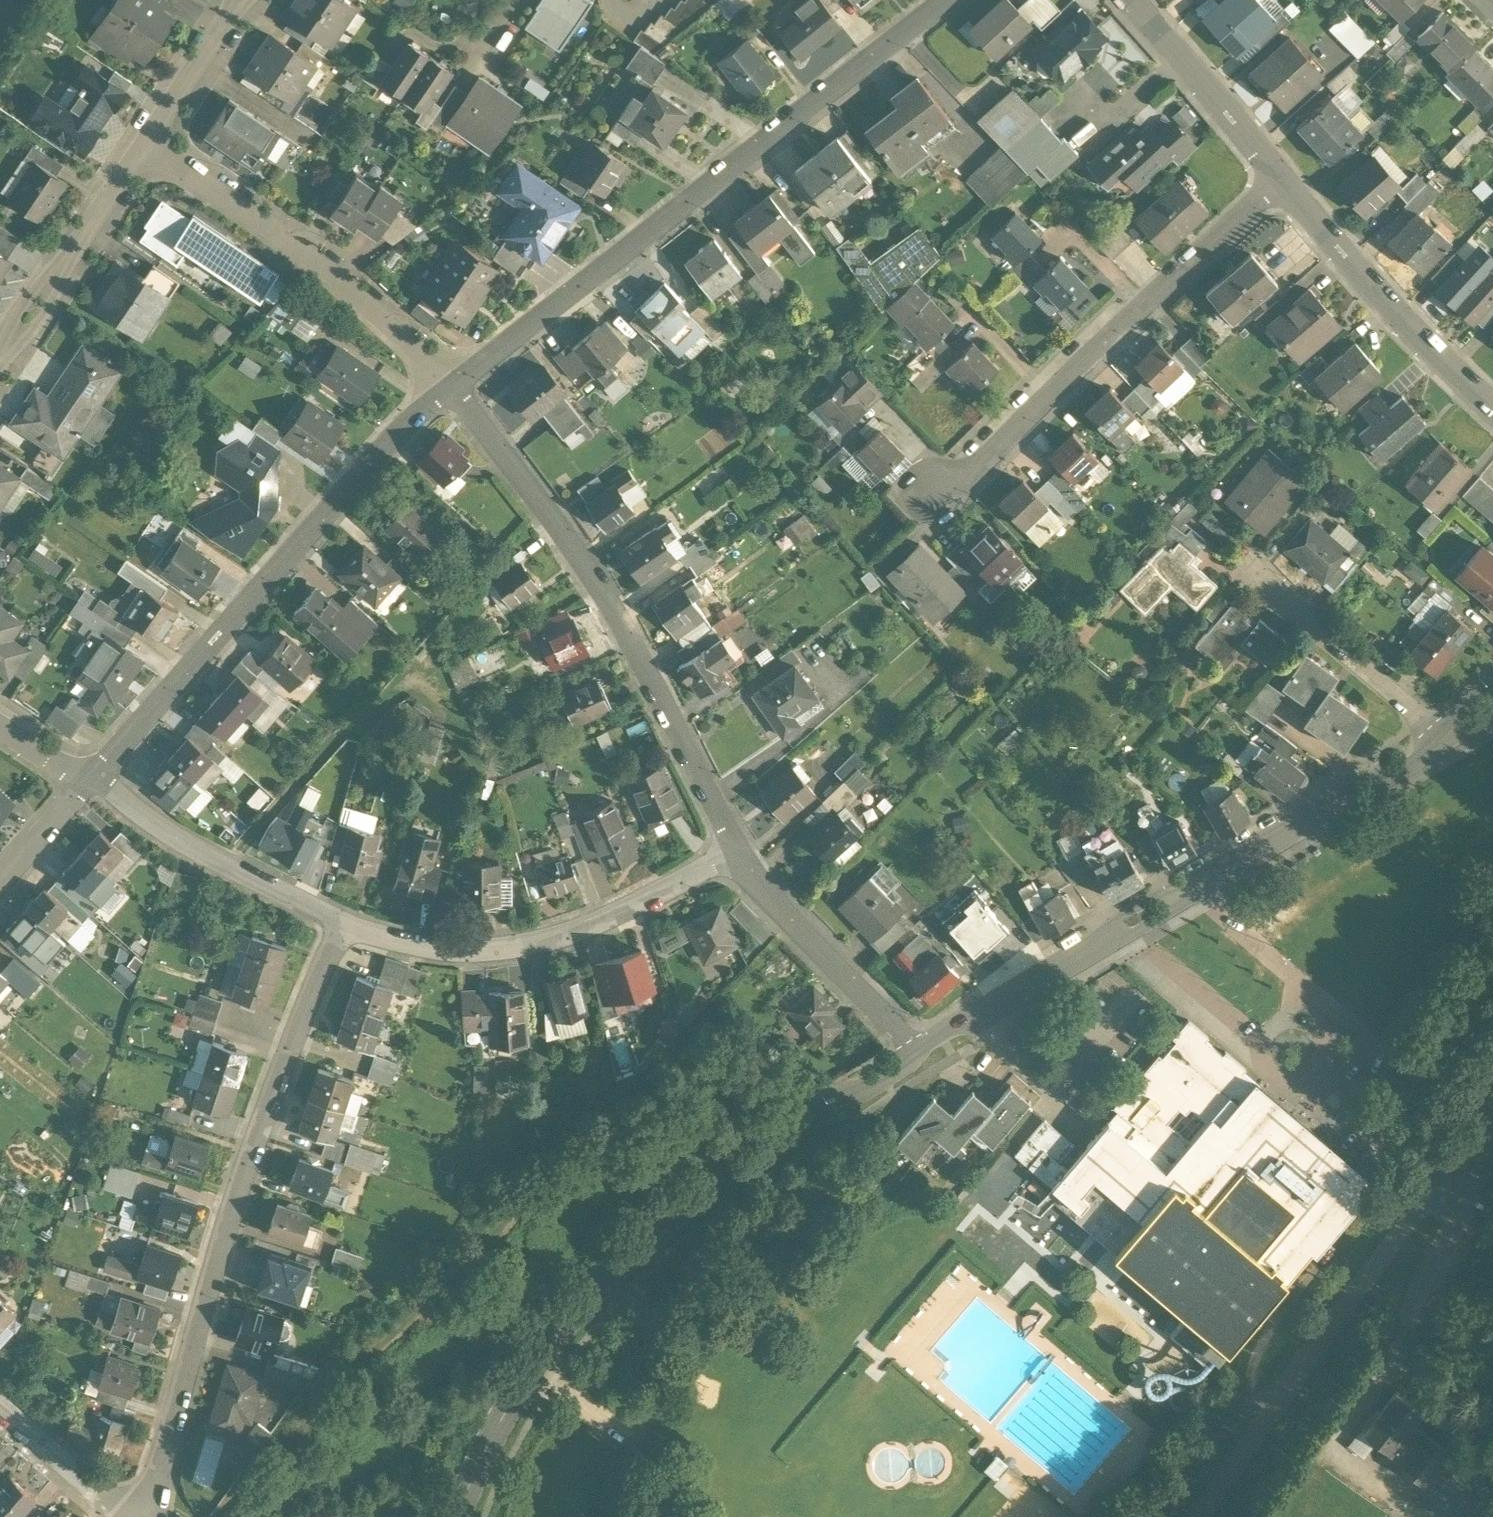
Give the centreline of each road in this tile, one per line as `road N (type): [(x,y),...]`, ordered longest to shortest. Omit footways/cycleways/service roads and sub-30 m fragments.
road 1 (tertiary): [(462,1516),(513,1407),(609,1282),(714,1187),(915,1058)]
road 2 (residential): [(948,0),(451,389)]
road 3 (residential): [(341,926),(228,1218),(155,1493),(141,1511)]
road 4 (tertiary): [(915,1058),(1443,740)]
road 5 (residential): [(735,854),(622,627),(451,389)]
road 6 (residential): [(451,389),(402,430),(90,781)]
road 7 (unclassified): [(1492,1120),(1196,1516)]
road 8 (residential): [(1281,179),(977,469),(932,496)]
road 9 (residential): [(341,926),(446,952),(509,950),(574,933),(735,854)]
road 10 (residential): [(451,389),(293,244),(146,143)]
road 11 (residential): [(1492,409),(1414,333),(1281,179)]
road 12 (track): [(1281,1403),(1251,1378),(1274,1318),(1396,1157)]
road 13 (residential): [(90,781),(177,839),(341,926)]
road 14 (residential): [(915,1058),(735,854)]
road 15 (residential): [(146,143),(0,361)]
road 16 (residential): [(1443,740),(1248,577)]
road 17 (residential): [(1281,179),(1130,0)]
road 18 (track): [(1492,965),(1409,1079),(1407,1117),(1392,1133)]
road 19 (residential): [(0,1412),(95,1494),(141,1511)]
road 20 (residential): [(242,0),(146,143)]
road 21 (residential): [(90,781),(0,884)]

